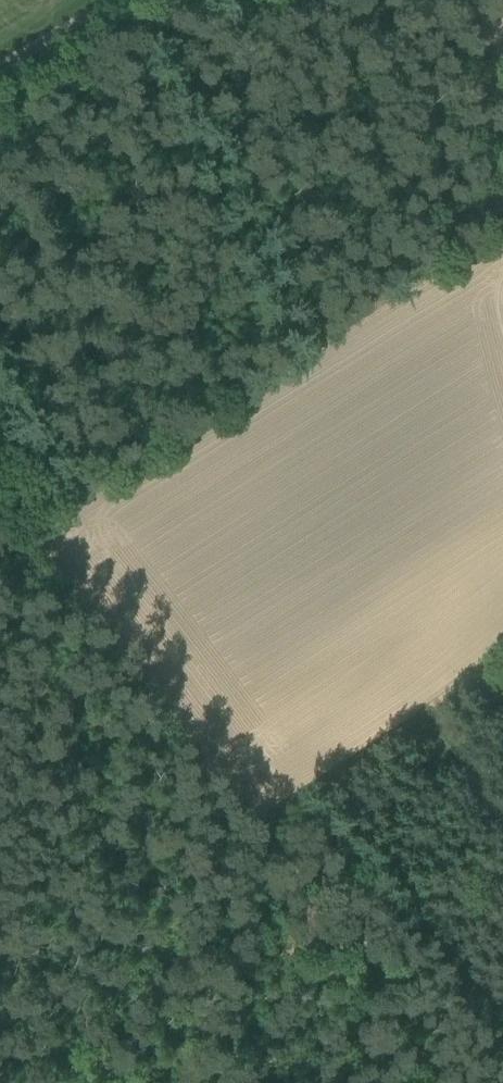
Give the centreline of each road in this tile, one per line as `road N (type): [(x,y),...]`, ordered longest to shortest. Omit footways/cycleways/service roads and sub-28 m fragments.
road 1 (track): [(432,1082),(359,973),(267,874),(248,869)]
road 2 (track): [(248,869),(188,875),(88,937)]
road 3 (track): [(88,937),(0,804)]
road 4 (track): [(123,0),(0,76)]
road 5 (track): [(414,710),(502,817)]

